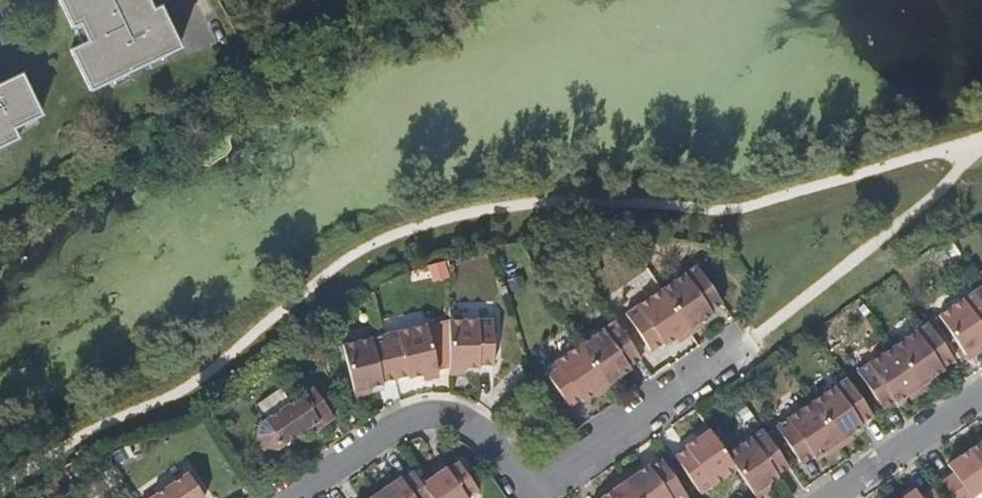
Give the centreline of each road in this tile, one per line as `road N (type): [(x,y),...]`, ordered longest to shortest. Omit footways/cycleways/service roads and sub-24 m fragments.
road 1 (residential): [(527,481),(478,430),(418,421),(283,497)]
road 2 (residential): [(527,481),(746,345)]
road 3 (residential): [(981,392),(819,497)]

